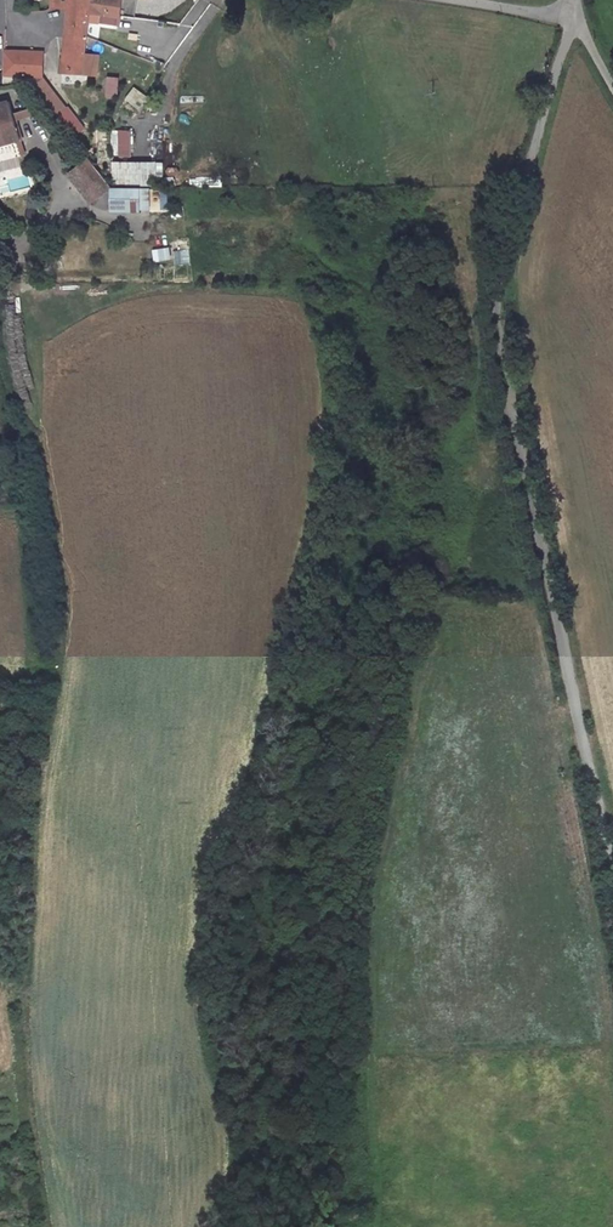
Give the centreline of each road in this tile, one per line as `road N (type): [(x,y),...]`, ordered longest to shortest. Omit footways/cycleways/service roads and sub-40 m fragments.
road 1 (residential): [(612,879),(498,321),(506,237),(578,24)]
road 2 (track): [(0,981),(23,998),(26,1071),(54,1226)]
road 3 (unclassified): [(451,0),(544,15),(570,10)]

